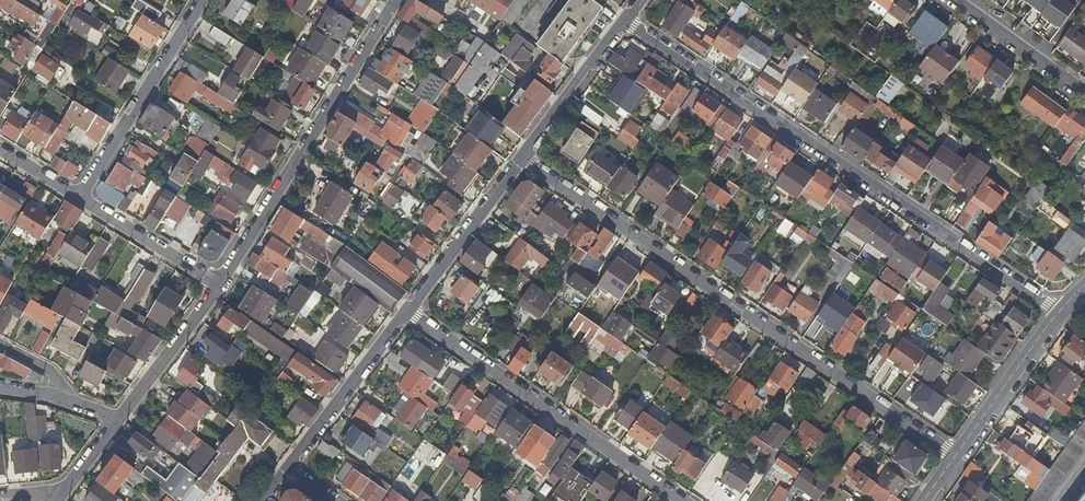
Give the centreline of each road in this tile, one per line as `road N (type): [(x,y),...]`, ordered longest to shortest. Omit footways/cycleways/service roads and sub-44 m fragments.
road 1 (residential): [(956,455),(523,157)]
road 2 (residential): [(628,19),(1061,311)]
road 3 (residential): [(408,310),(682,500)]
road 4 (residential): [(395,0),(220,283)]
road 5 (residential): [(81,200),(203,0)]
road 6 (residential): [(288,469),(408,310)]
road 7 (residential): [(408,310),(523,157)]
road 8 (tertiary): [(1061,311),(956,455)]
road 9 (residential): [(523,157),(628,19)]
road 10 (residential): [(220,283),(118,421)]
road 11 (residential): [(220,283),(81,200)]
road 12 (residential): [(1084,94),(956,0)]

